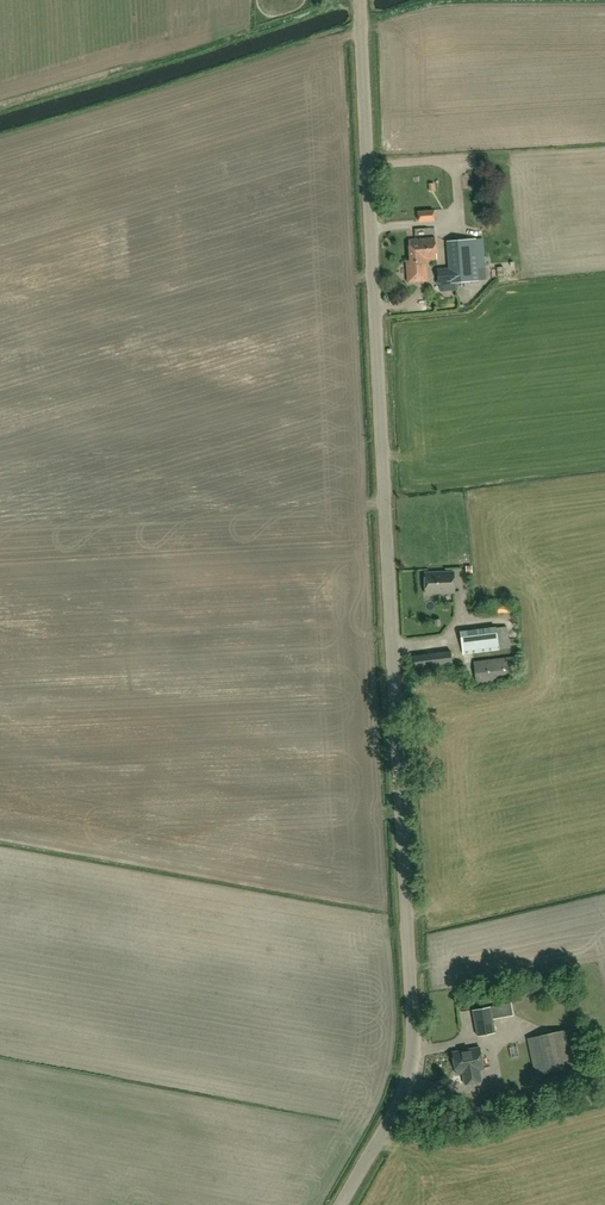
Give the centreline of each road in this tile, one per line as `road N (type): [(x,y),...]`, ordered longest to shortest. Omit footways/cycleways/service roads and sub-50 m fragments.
road 1 (unclassified): [(341,1204),(402,1095),(414,1040),(360,0)]

